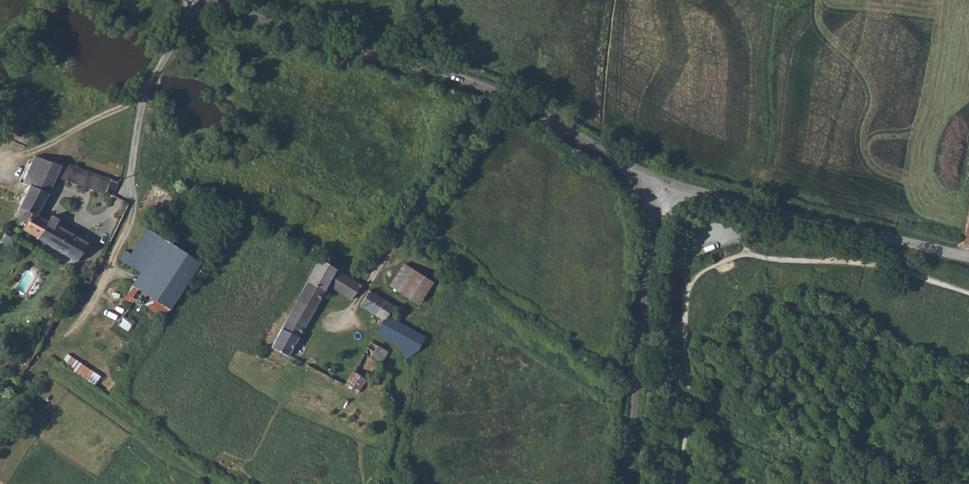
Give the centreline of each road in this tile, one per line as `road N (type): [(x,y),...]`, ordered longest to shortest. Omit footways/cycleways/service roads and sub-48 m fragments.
road 1 (tertiary): [(662,181),(504,98),(208,0)]
road 2 (tertiary): [(968,257),(662,181)]
road 3 (unclassified): [(662,181),(626,483)]
road 4 (residential): [(191,0),(149,91),(132,215),(100,286)]

